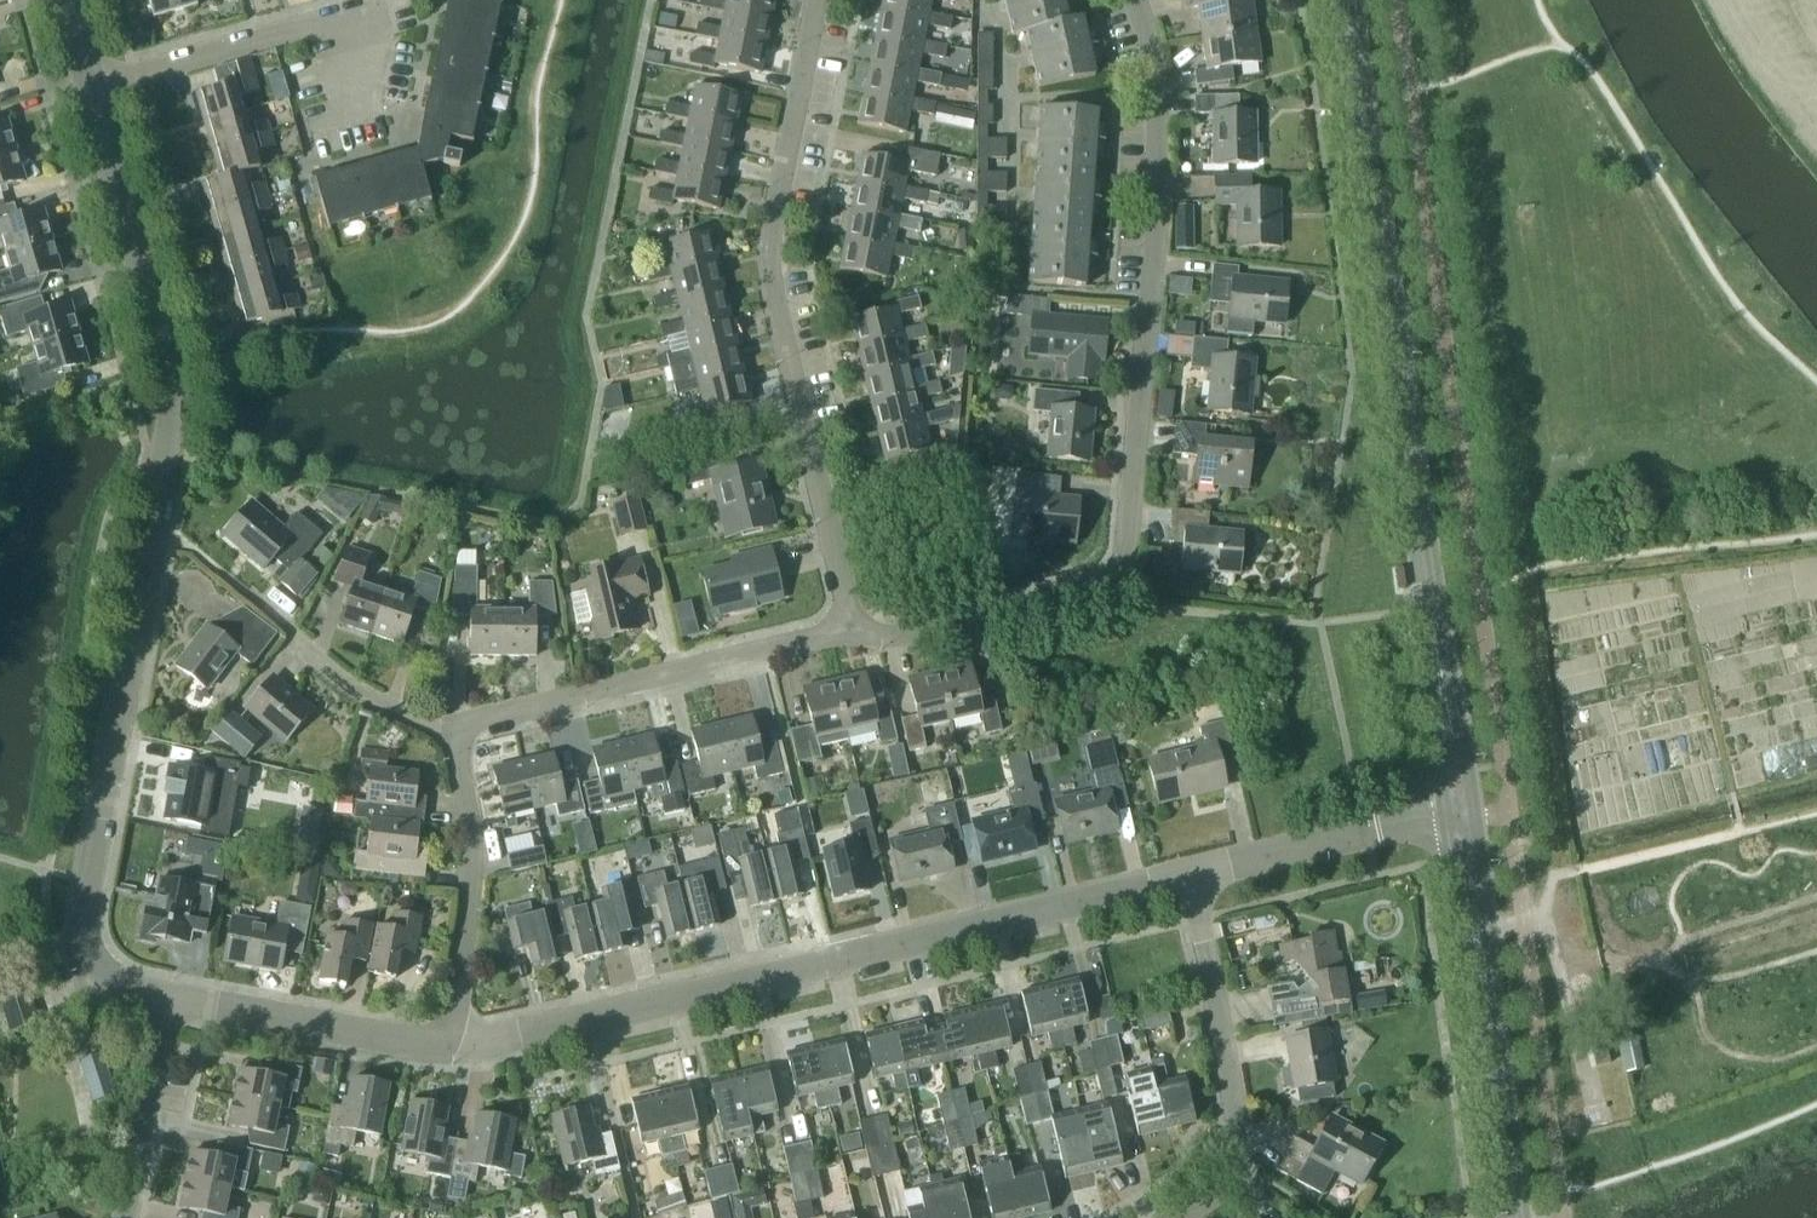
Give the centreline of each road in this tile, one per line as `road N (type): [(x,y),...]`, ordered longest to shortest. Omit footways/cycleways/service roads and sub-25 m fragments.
road 1 (unclassified): [(169,998),(105,977),(89,954),(81,916),(173,413),(166,349),(91,86)]
road 2 (residential): [(852,635),(911,633),(1123,582),(1158,201),(1154,62),(1137,0)]
road 3 (unclassified): [(1188,874),(452,1046)]
road 4 (residential): [(852,635),(771,273),(771,225),(816,0)]
road 5 (tertiary): [(1430,600),(1346,0)]
road 6 (residential): [(450,725),(852,635)]
road 7 (residential): [(1188,874),(1246,1174),(1178,1217)]
road 8 (residential): [(452,1046),(473,848),(450,725)]
road 9 (track): [(1543,922),(1555,876),(1816,814)]
road 10 (unclassified): [(452,1046),(169,998)]
road 11 (unclassified): [(1188,874),(1445,818)]
road 12 (residential): [(91,86),(315,22)]
road 13 (tertiary): [(1445,818),(1475,994),(1491,1040)]
road 14 (tertiary): [(1491,1040),(1475,814)]
road 15 (residential): [(123,1217),(169,998)]
road 16 (tertiary): [(1475,814),(1445,641),(1430,600)]
road 17 (tertiary): [(1430,600),(1426,642),(1445,818)]
road 18 (residential): [(450,725),(424,722),(357,690),(295,642)]
road 19 (tertiary): [(1516,1217),(1491,1040)]

